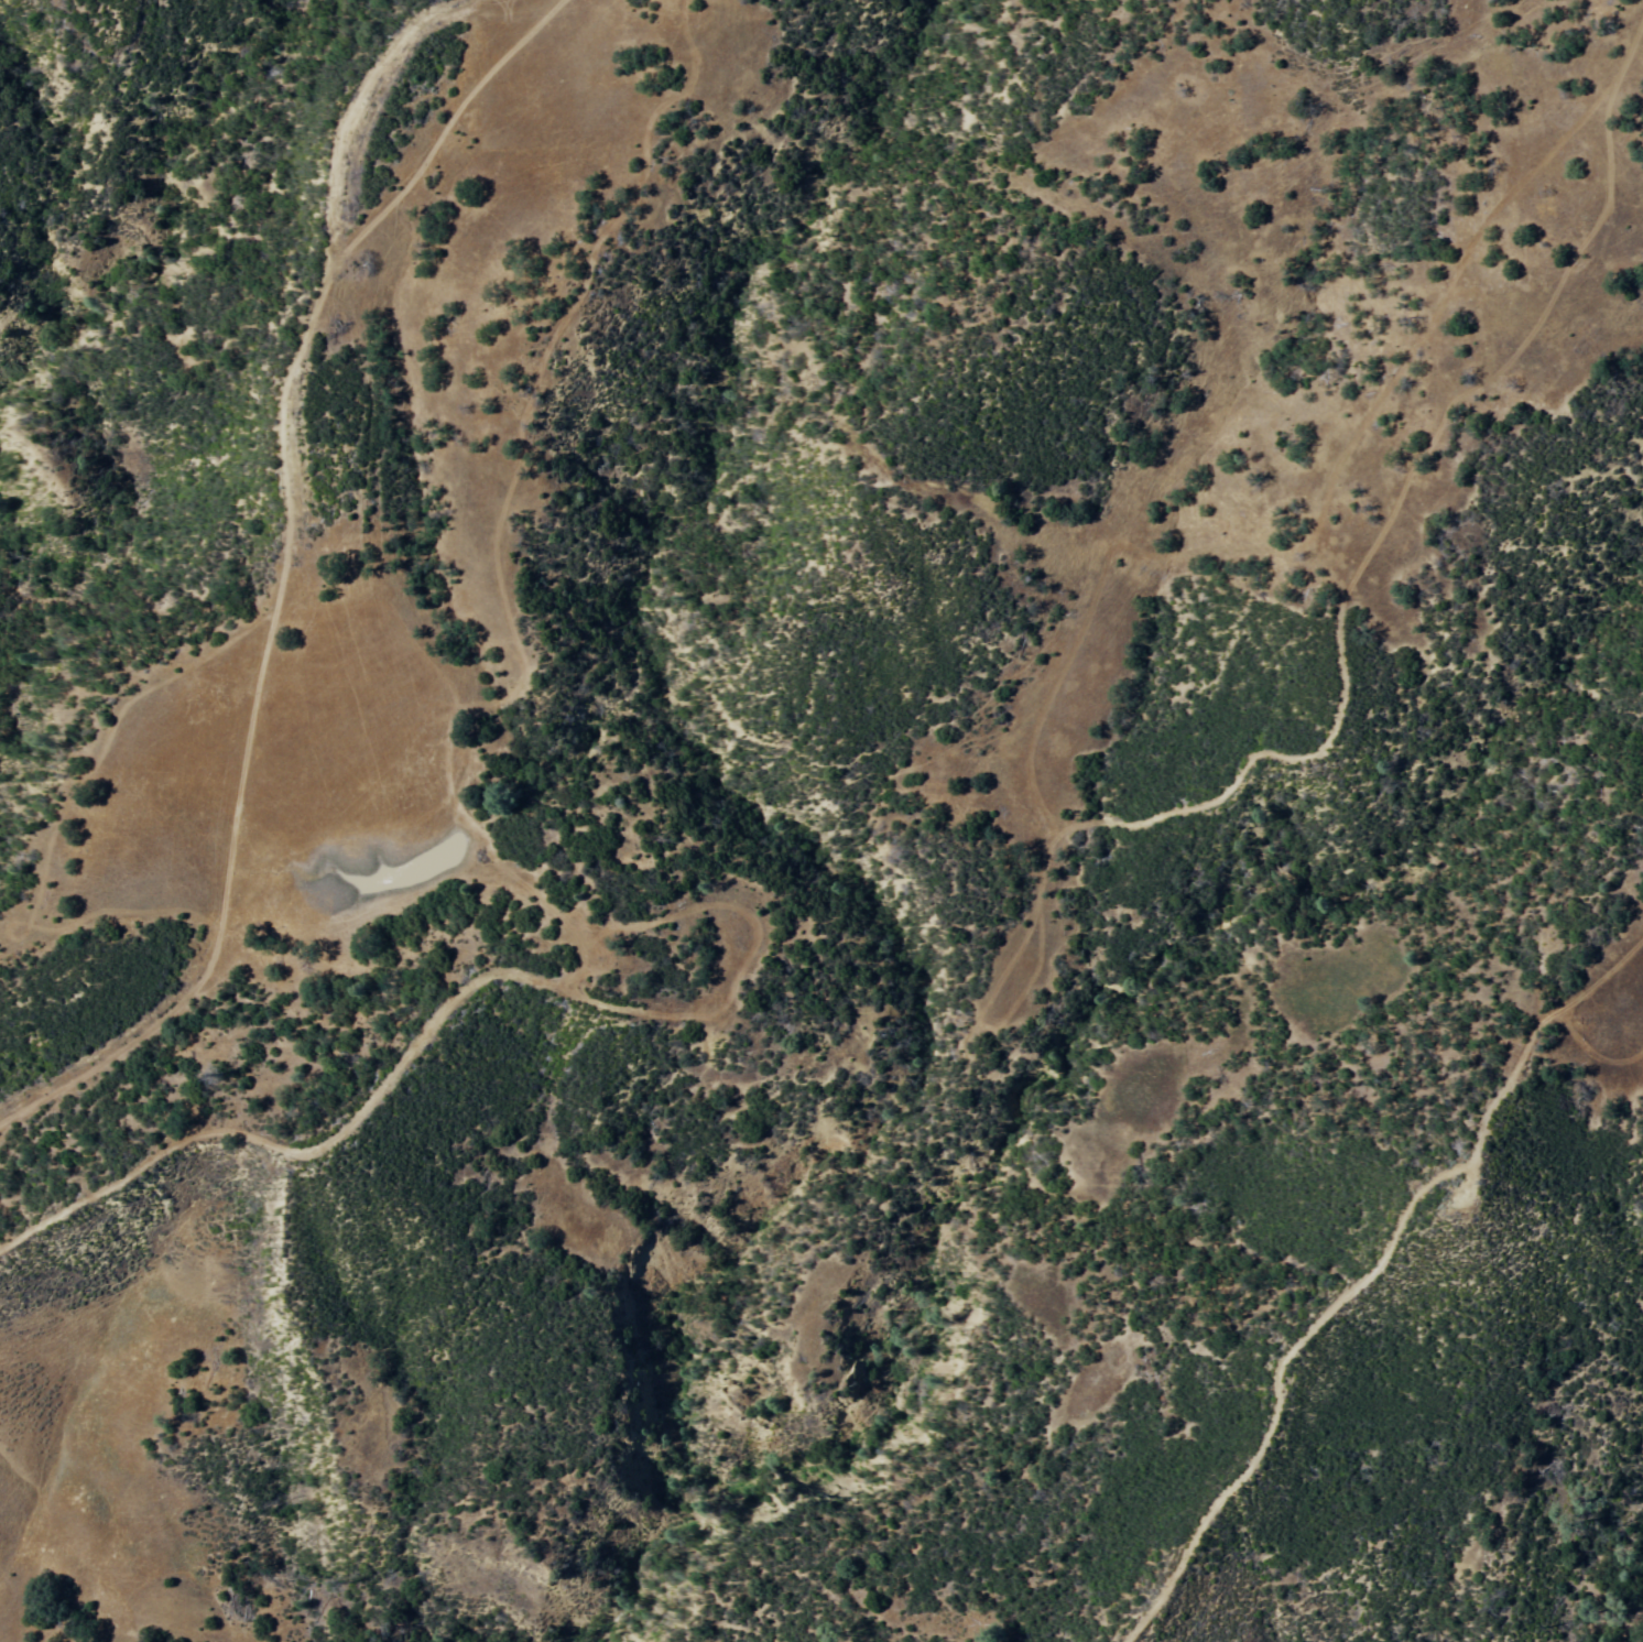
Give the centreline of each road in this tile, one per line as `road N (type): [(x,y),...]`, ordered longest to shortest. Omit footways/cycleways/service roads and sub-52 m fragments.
road 1 (track): [(0,1119),(140,1033),(199,971),(276,572),(280,404),(290,366),(337,257),(399,193),(479,81),(562,0)]

